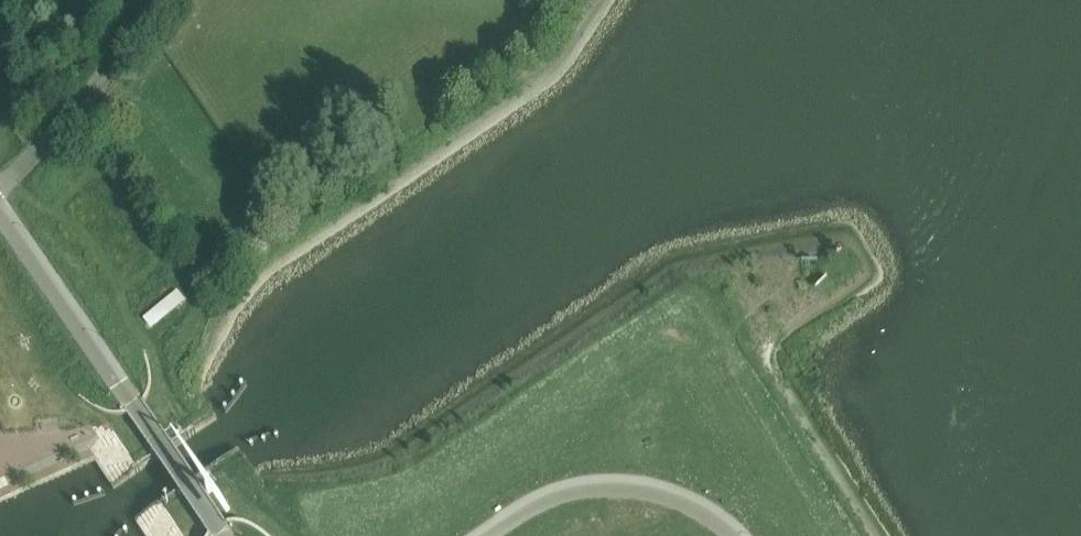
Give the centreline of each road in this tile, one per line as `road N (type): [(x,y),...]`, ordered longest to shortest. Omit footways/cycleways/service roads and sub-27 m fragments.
road 1 (unclassified): [(0,188),(83,97)]

